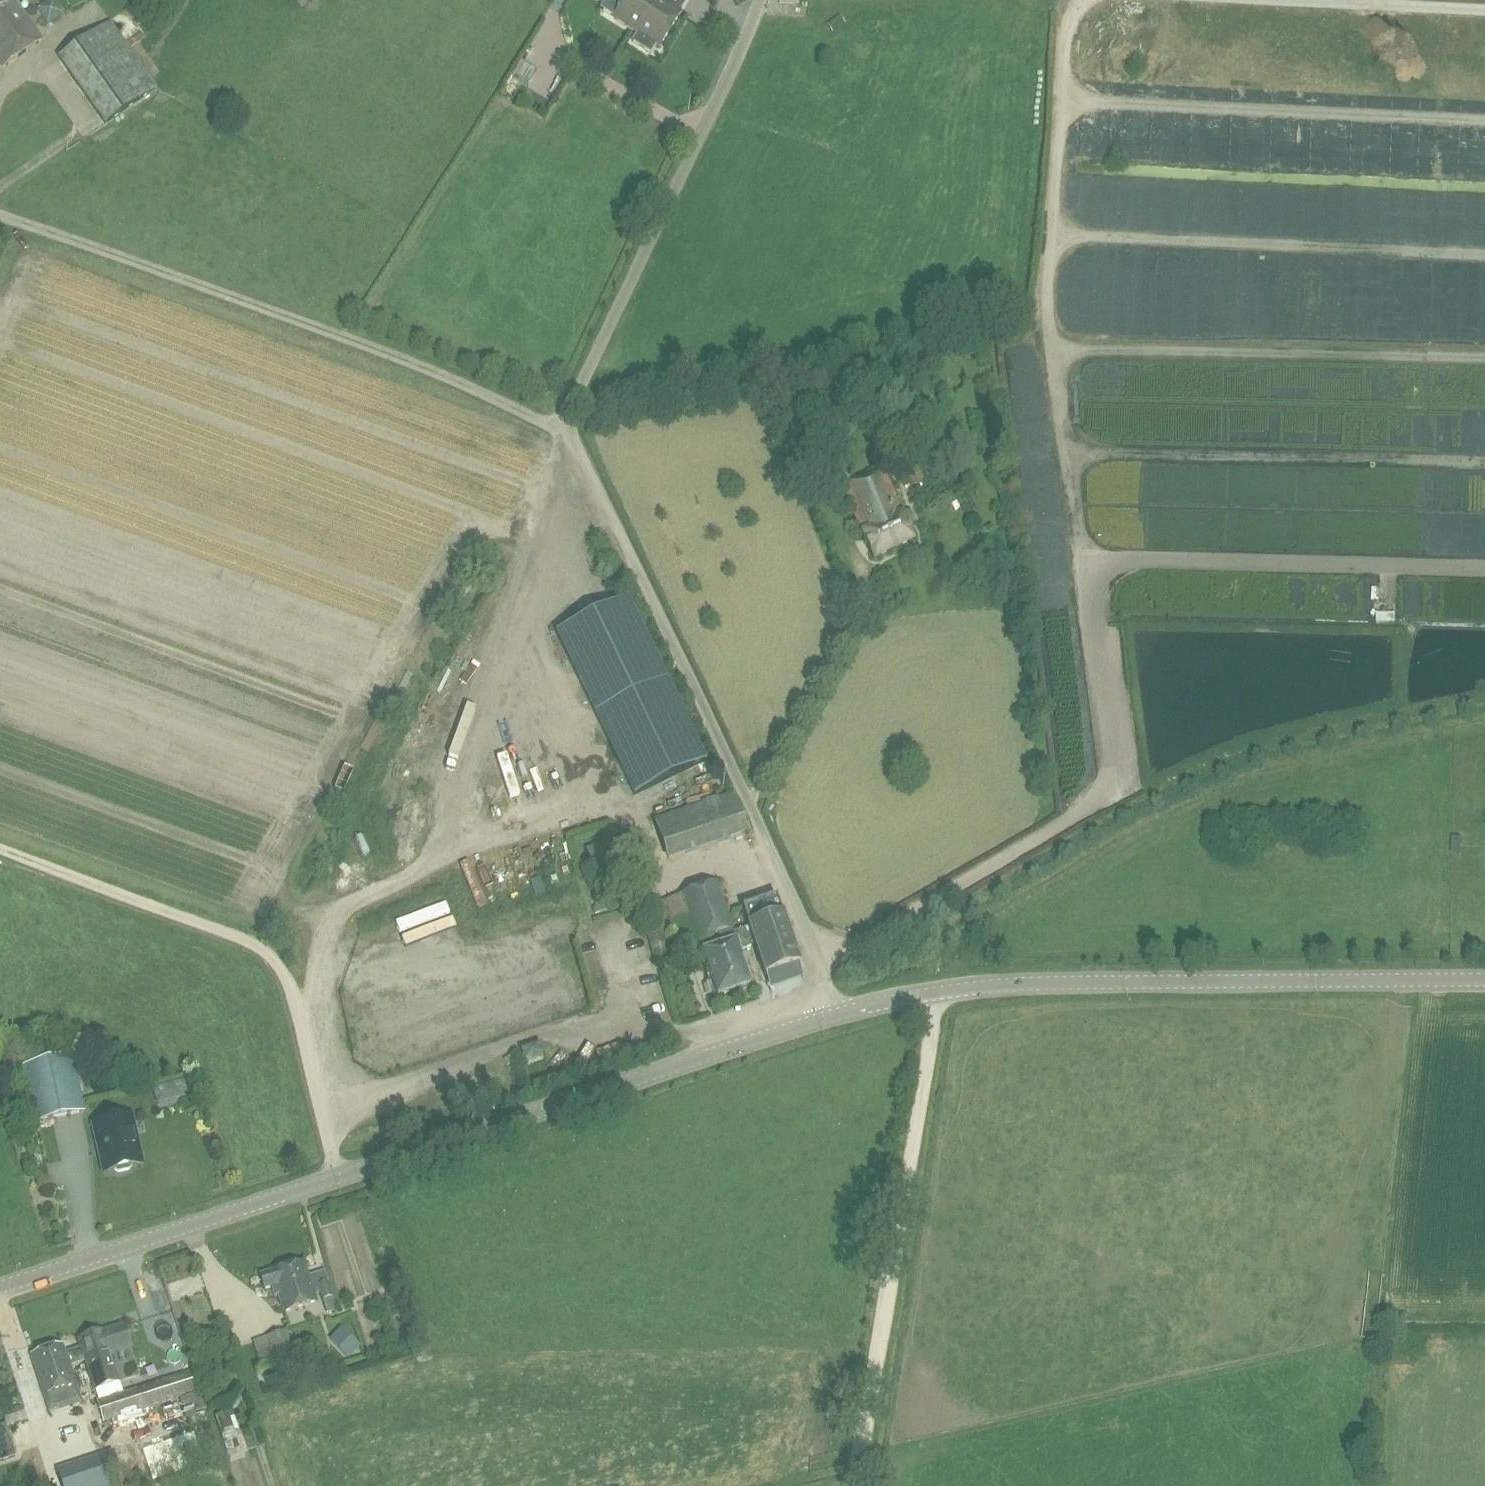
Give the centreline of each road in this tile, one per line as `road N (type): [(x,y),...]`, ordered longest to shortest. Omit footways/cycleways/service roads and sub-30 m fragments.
road 1 (unclassified): [(840,1013),(562,426),(759,0)]
road 2 (tertiary): [(0,1286),(840,1013)]
road 3 (track): [(0,212),(562,426)]
road 4 (tertiary): [(1484,980),(937,991)]
road 5 (track): [(338,1176),(284,979),(264,948),(0,847)]
road 6 (unclassified): [(856,1485),(937,991)]

